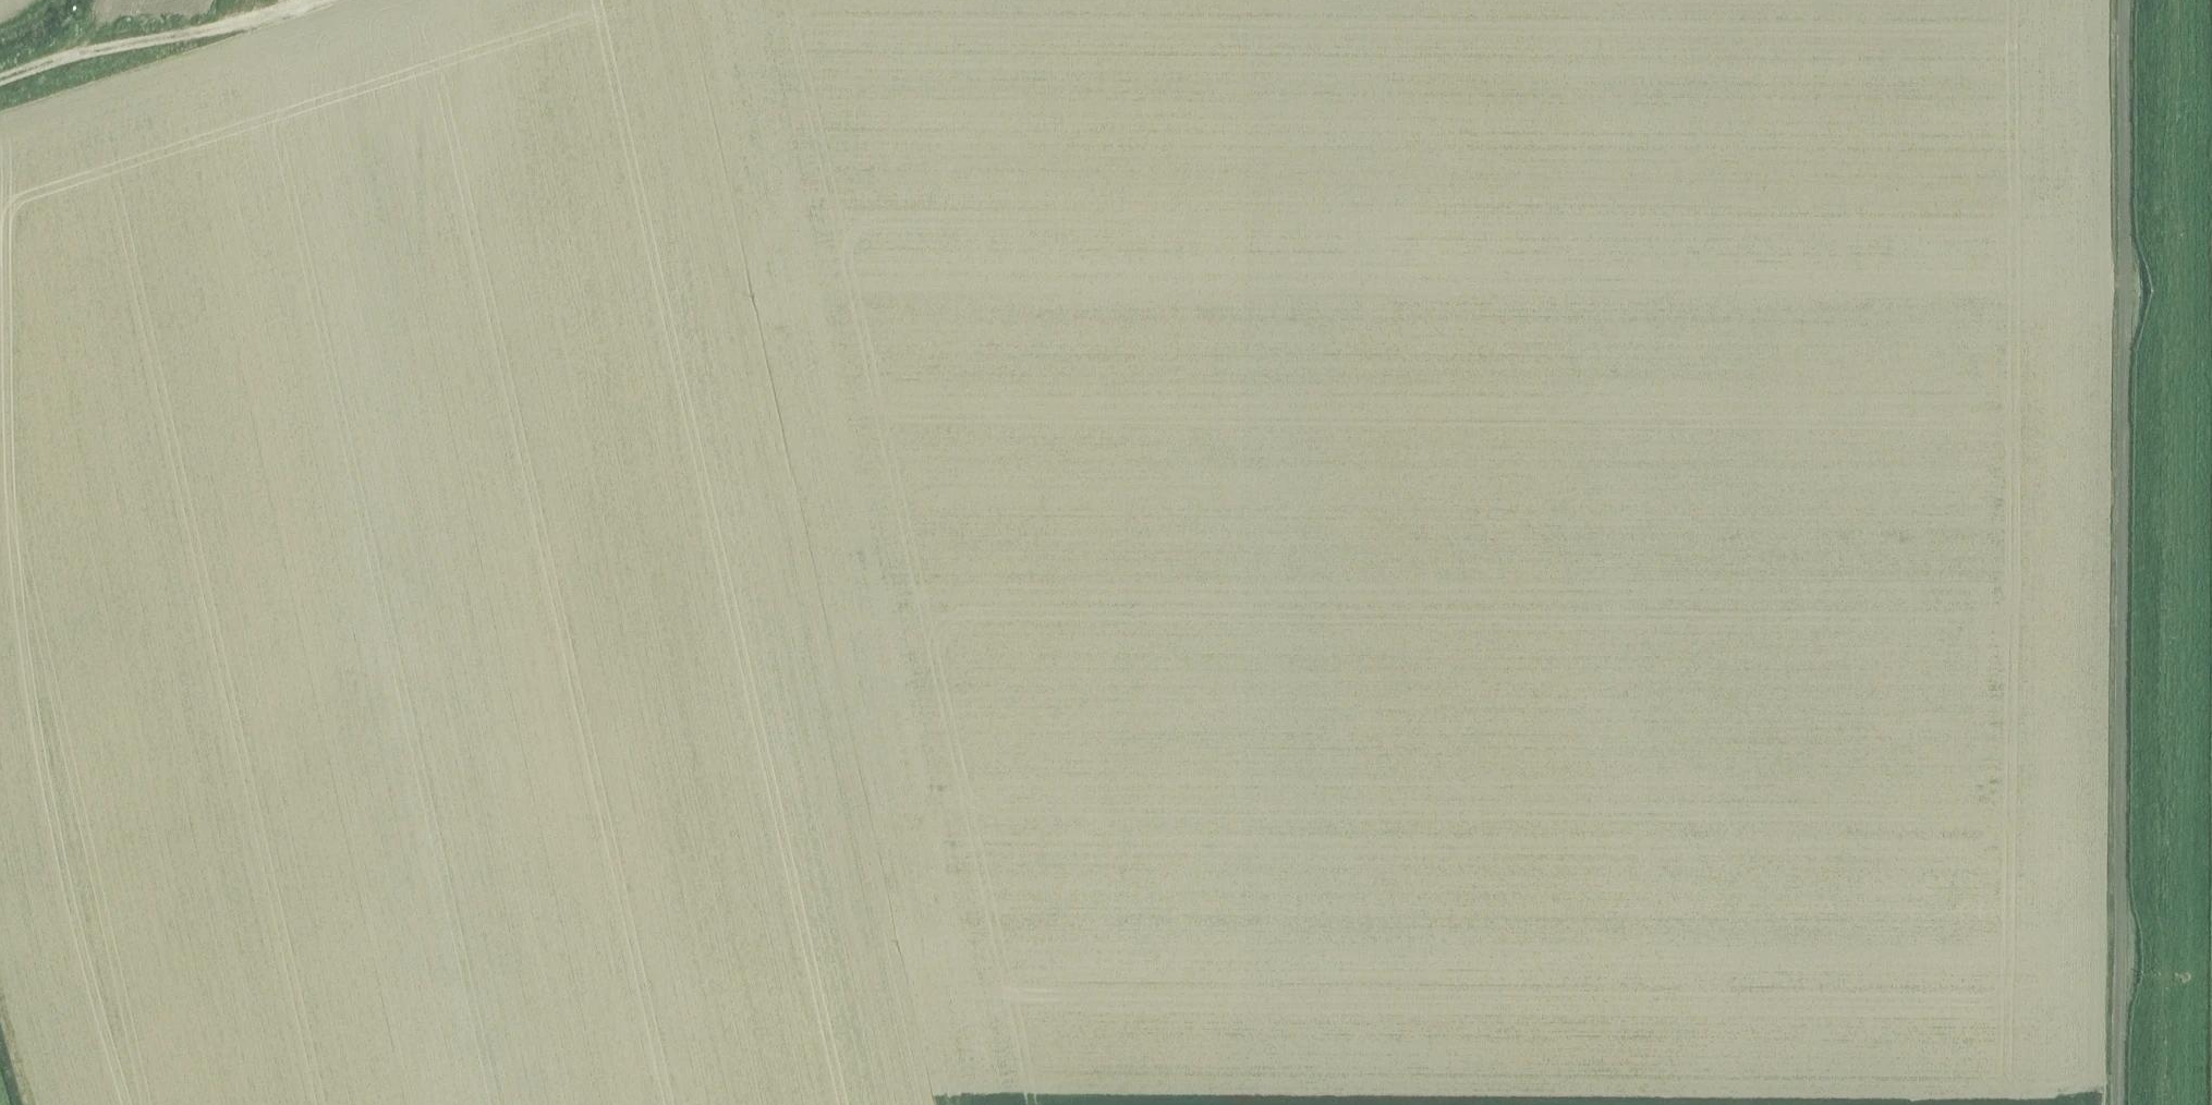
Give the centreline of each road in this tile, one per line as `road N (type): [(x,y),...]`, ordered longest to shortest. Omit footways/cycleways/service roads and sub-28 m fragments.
road 1 (residential): [(2125,0),(2119,1104)]
road 2 (track): [(320,0),(0,80)]

